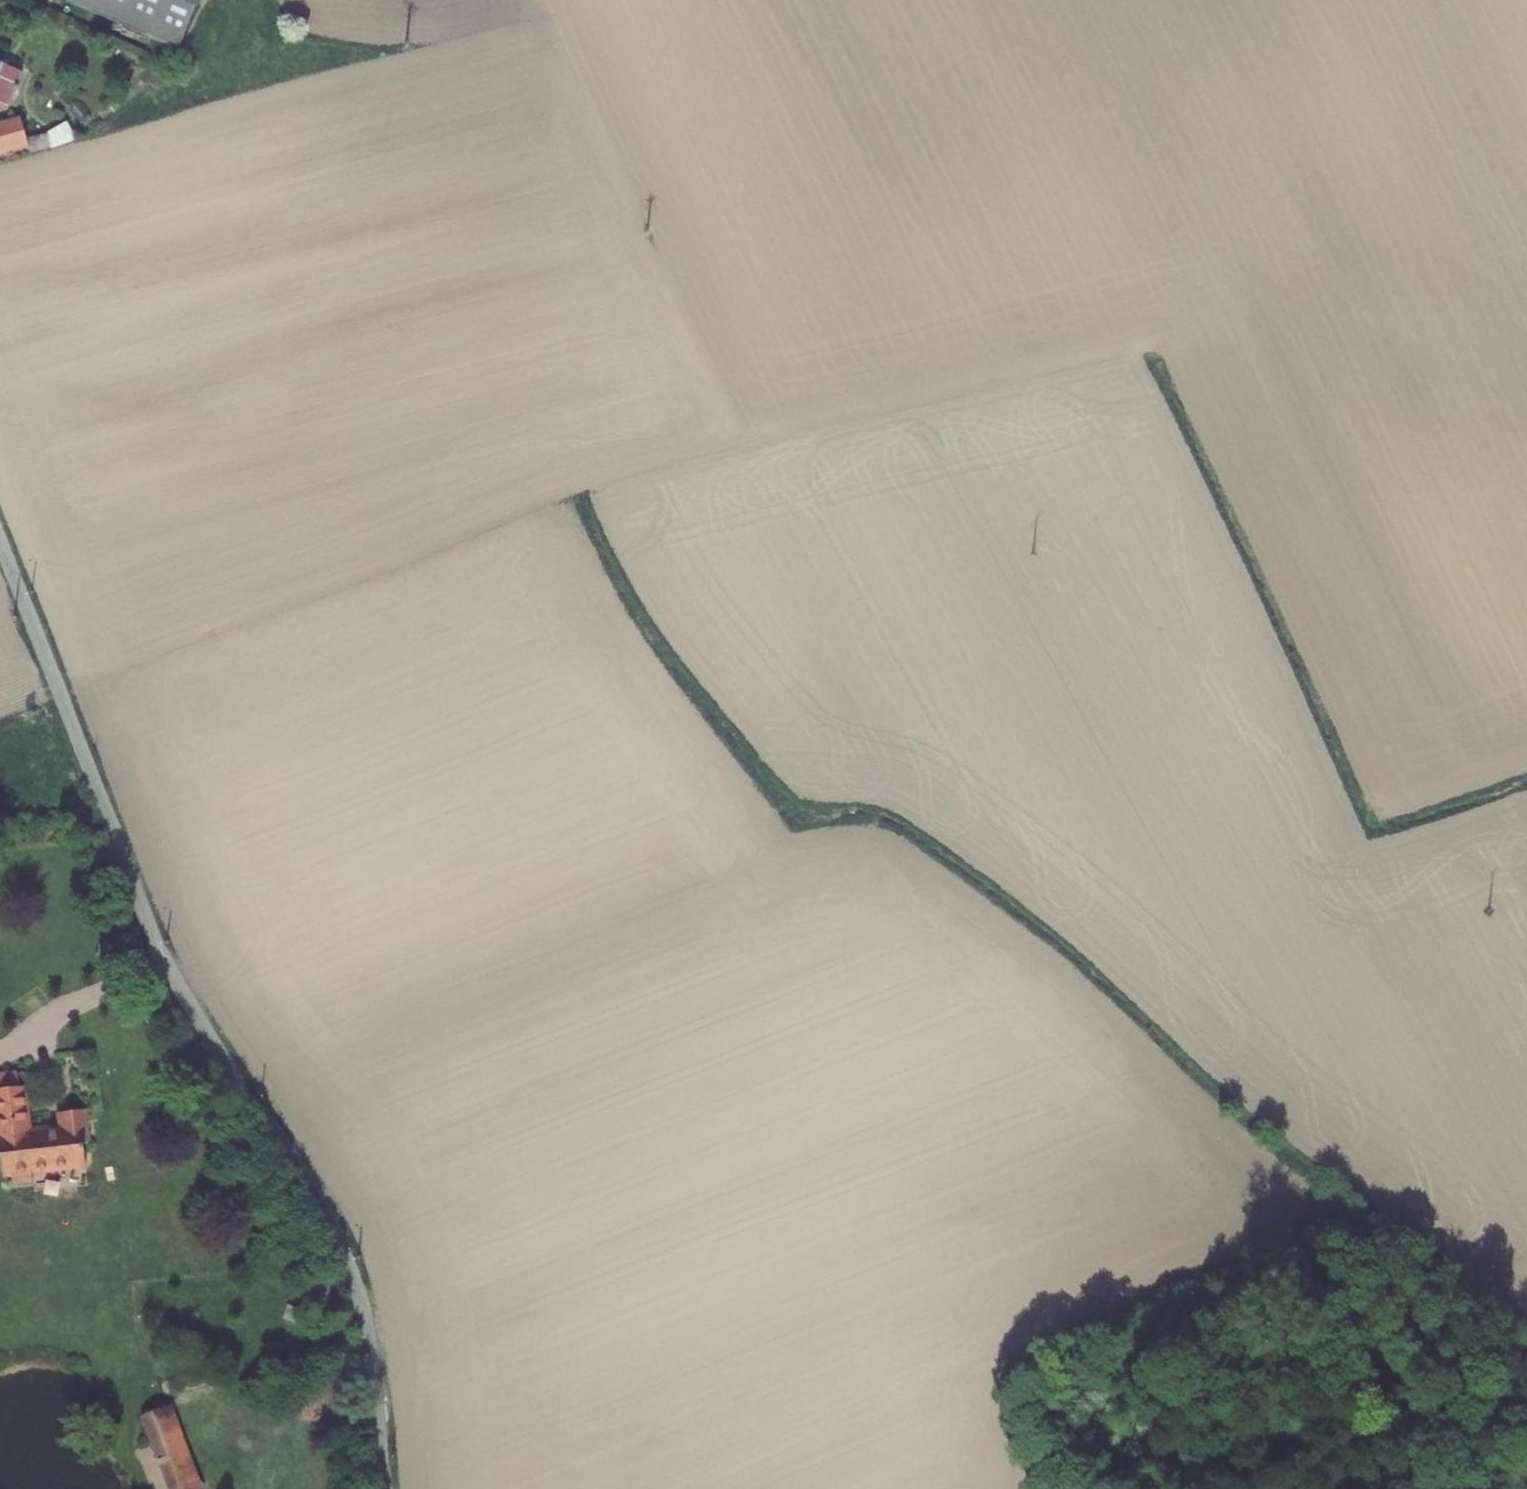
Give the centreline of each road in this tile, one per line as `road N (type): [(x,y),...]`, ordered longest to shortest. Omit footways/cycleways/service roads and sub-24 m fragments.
road 1 (unclassified): [(0,544),(184,987),(316,1200),(362,1293),(383,1488)]

